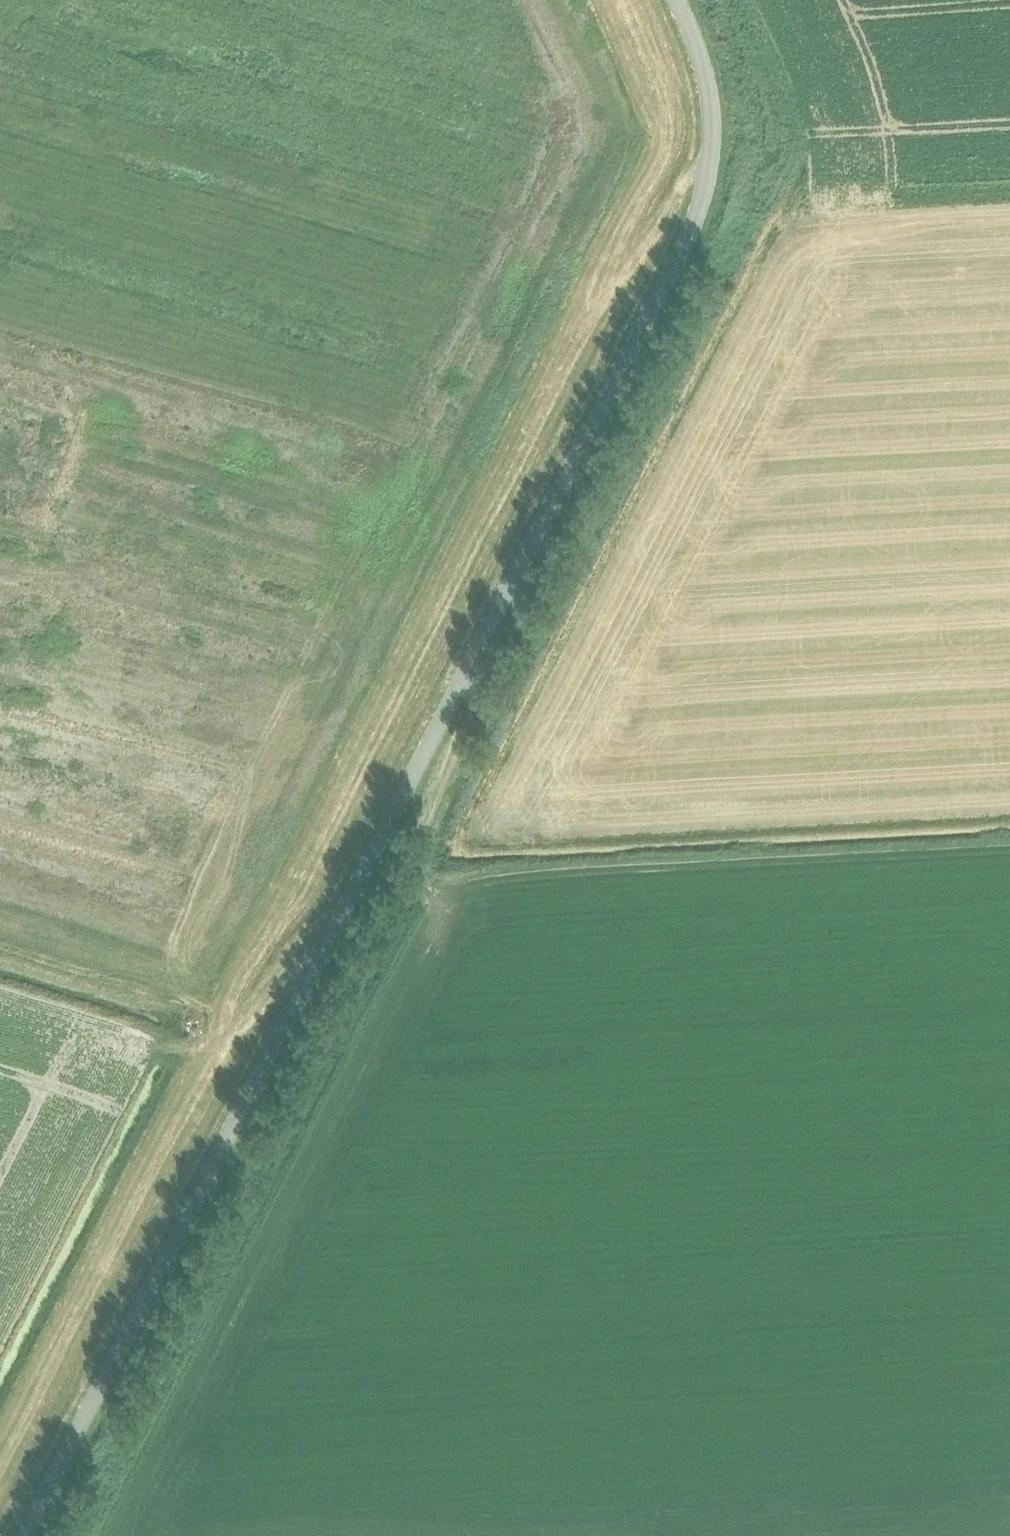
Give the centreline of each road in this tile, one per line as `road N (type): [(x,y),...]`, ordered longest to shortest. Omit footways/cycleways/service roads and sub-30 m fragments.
road 1 (unclassified): [(22,1535),(691,204),(707,124),(702,80),(675,0)]

